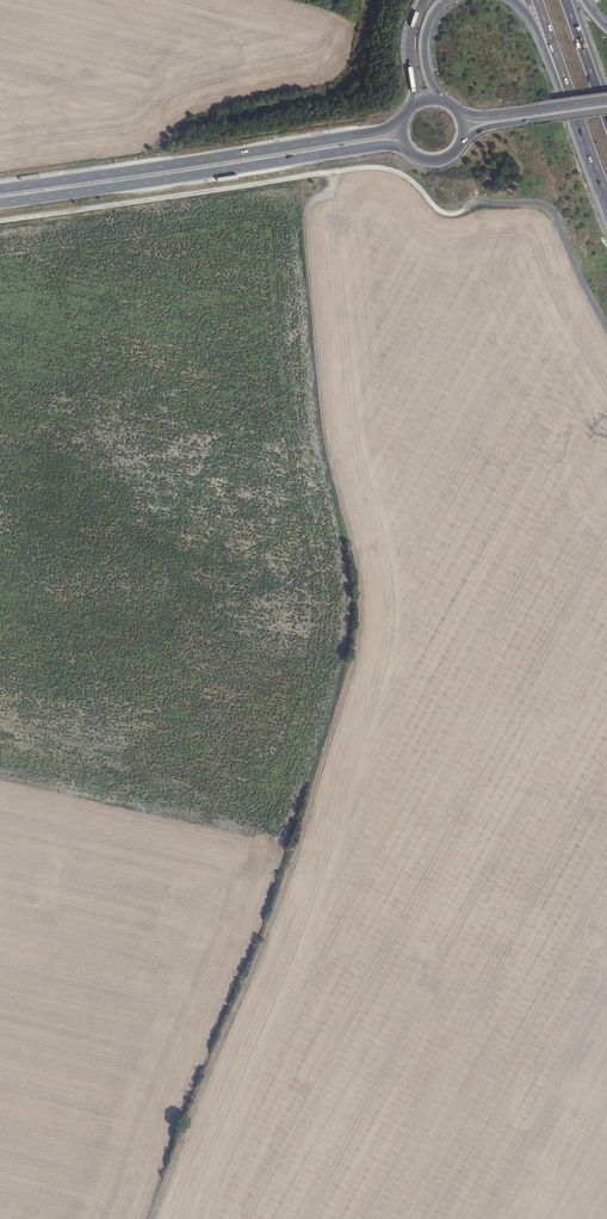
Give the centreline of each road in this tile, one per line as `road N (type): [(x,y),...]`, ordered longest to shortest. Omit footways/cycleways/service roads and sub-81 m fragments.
road 1 (track): [(336,171),(329,194),(305,211),(326,430),(365,597),(359,661),(295,866),(152,1218)]
road 2 (primary): [(0,204),(376,146),(409,151)]
road 3 (primary): [(403,118),(369,133),(0,189)]
road 4 (track): [(606,327),(548,207),(482,201),(445,213),(398,173),(336,171)]
road 5 (track): [(0,219),(336,171)]
road 6 (primary): [(461,143),(486,127),(606,110)]
road 7 (primary): [(606,100),(481,117),(458,111)]
road 8 (motorway): [(606,120),(566,0)]

